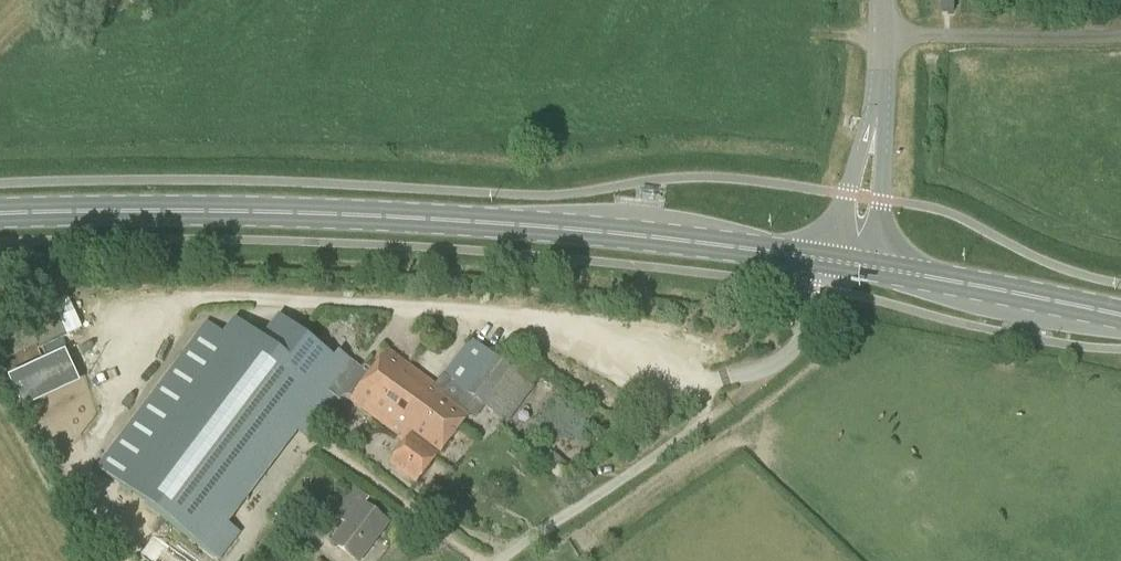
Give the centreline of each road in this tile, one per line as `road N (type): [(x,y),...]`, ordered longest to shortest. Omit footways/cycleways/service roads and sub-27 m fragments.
road 1 (primary): [(0,210),(270,211),(535,225),(831,259)]
road 2 (unclassified): [(504,560),(692,428),(711,382)]
road 3 (primary): [(882,269),(1120,316)]
road 4 (unclassified): [(883,37),(1120,25)]
road 5 (unclassified): [(724,379),(783,361),(795,348),(831,259)]
road 6 (unclassified): [(882,269),(877,117)]
road 7 (unclassified): [(877,117),(865,135),(831,259)]

